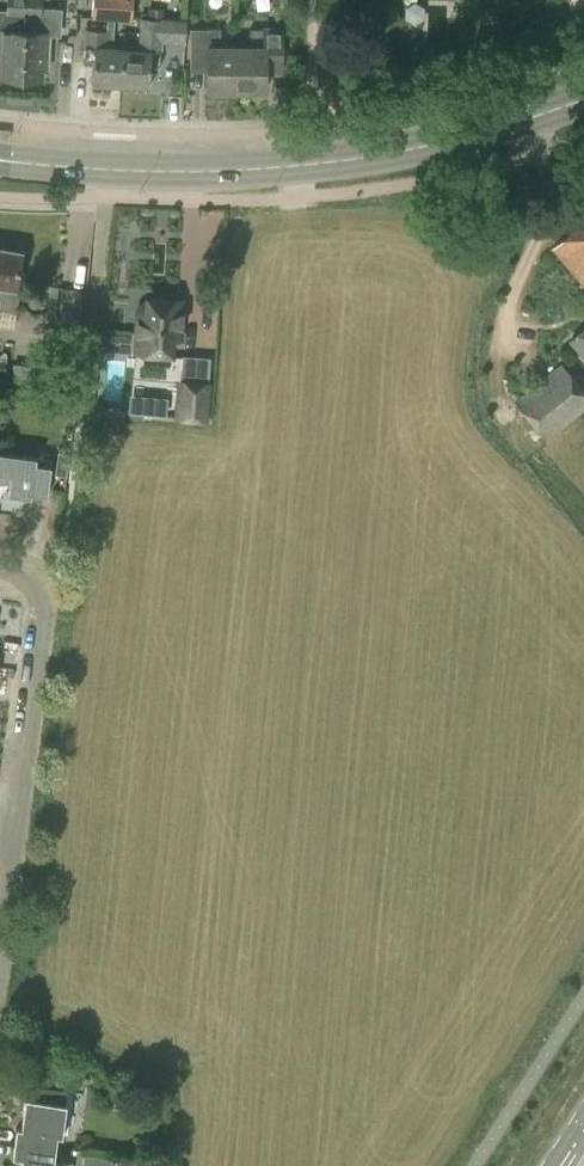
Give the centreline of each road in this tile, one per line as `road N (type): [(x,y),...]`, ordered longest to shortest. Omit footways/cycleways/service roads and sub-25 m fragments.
road 1 (secondary): [(0,158),(208,172),(362,158),(583,99)]
road 2 (residential): [(0,920),(40,606),(35,583),(0,567)]

